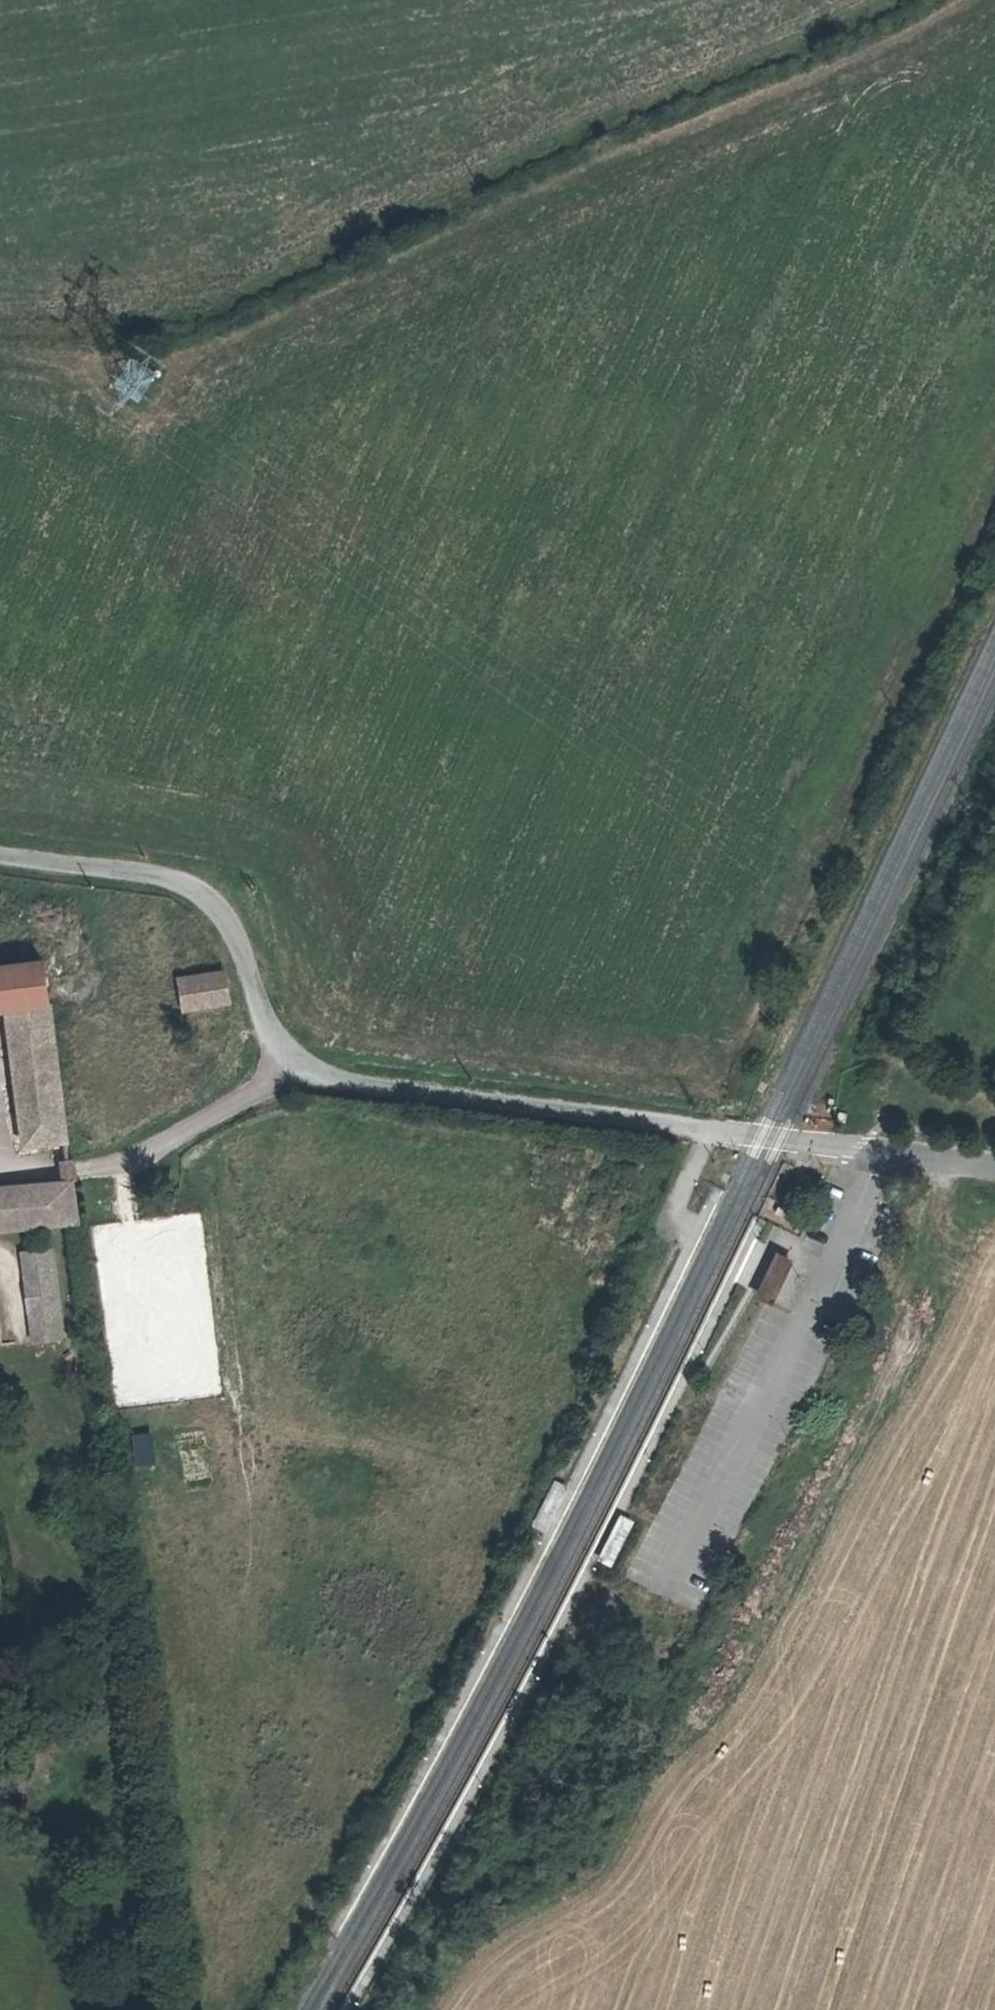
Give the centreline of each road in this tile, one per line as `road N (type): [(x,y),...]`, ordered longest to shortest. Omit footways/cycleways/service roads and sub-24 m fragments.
road 1 (unclassified): [(0,861),(168,878),(206,897),(238,934),(274,1035),(311,1074),(994,1168)]

